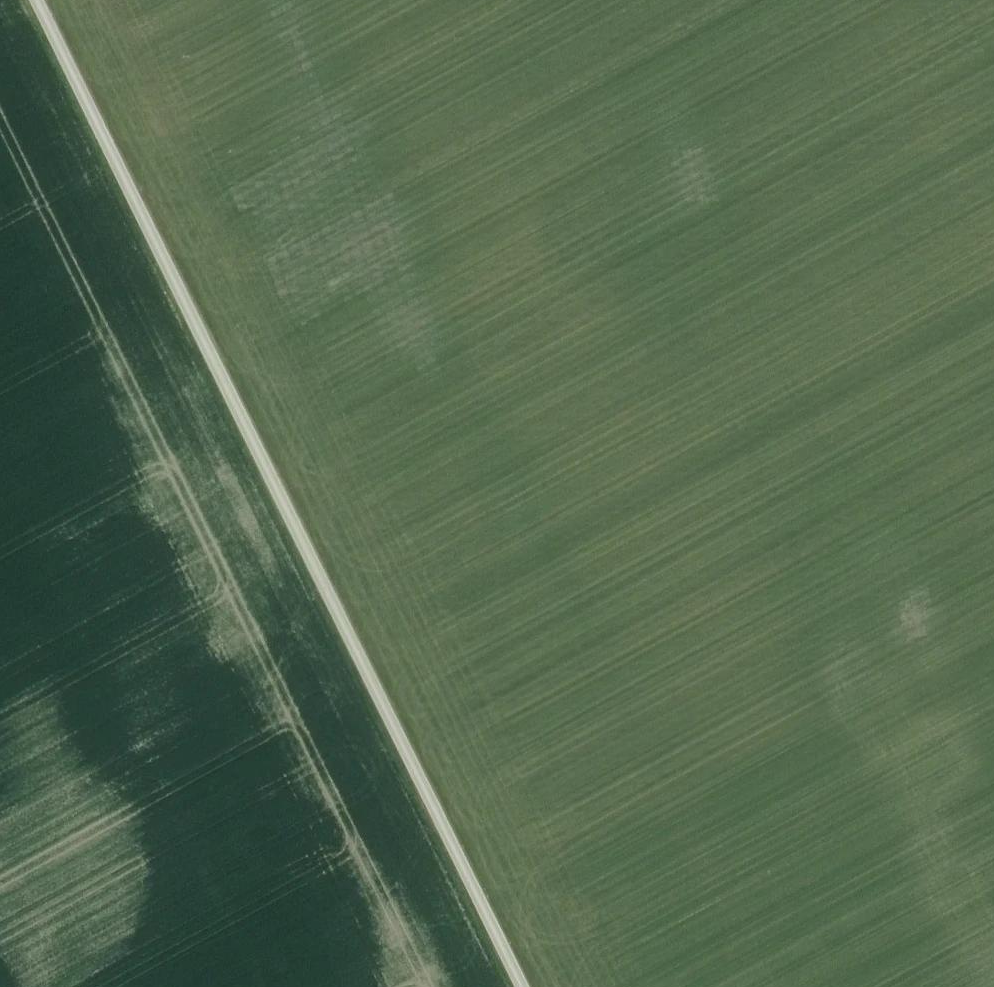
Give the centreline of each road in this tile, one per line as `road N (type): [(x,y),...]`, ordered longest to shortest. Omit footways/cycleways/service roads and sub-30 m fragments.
road 1 (unclassified): [(524,986),(37,0)]

